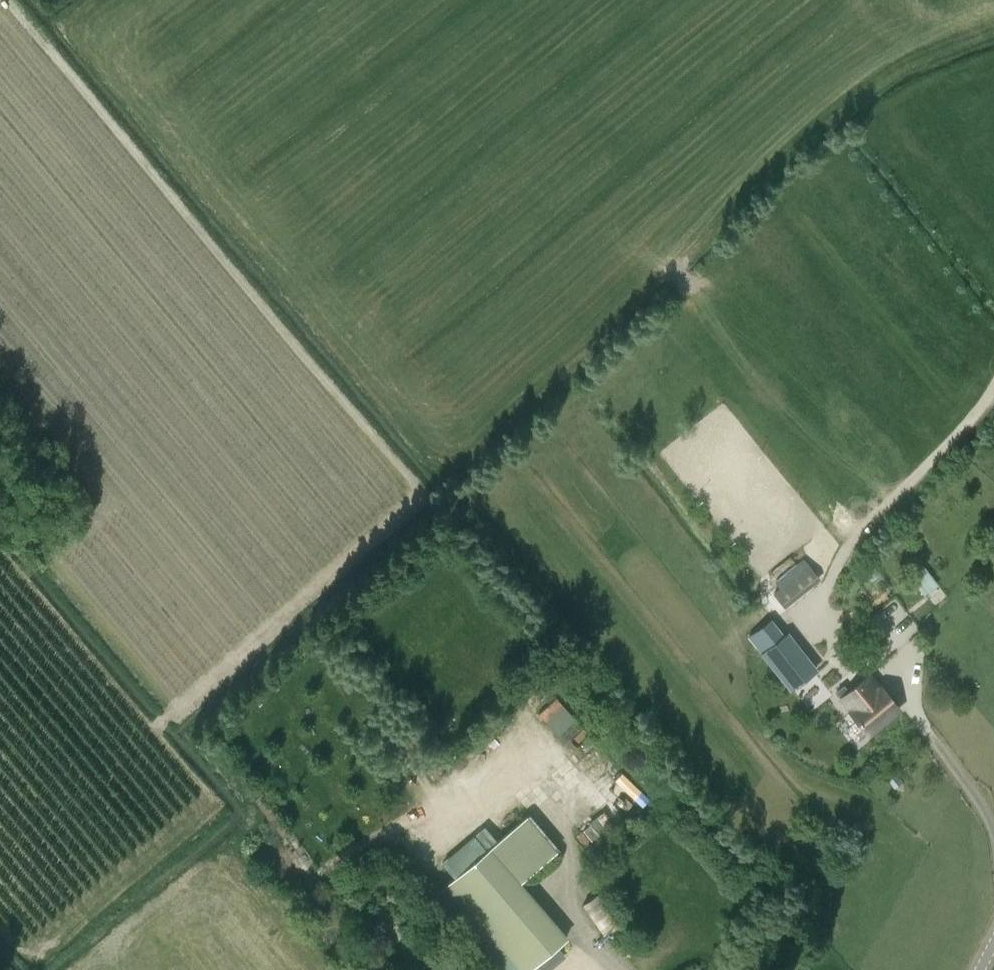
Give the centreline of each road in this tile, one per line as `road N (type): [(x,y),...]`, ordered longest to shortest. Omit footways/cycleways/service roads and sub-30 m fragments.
road 1 (track): [(993,388),(835,568),(824,604),(838,639),(859,658),(884,665)]

